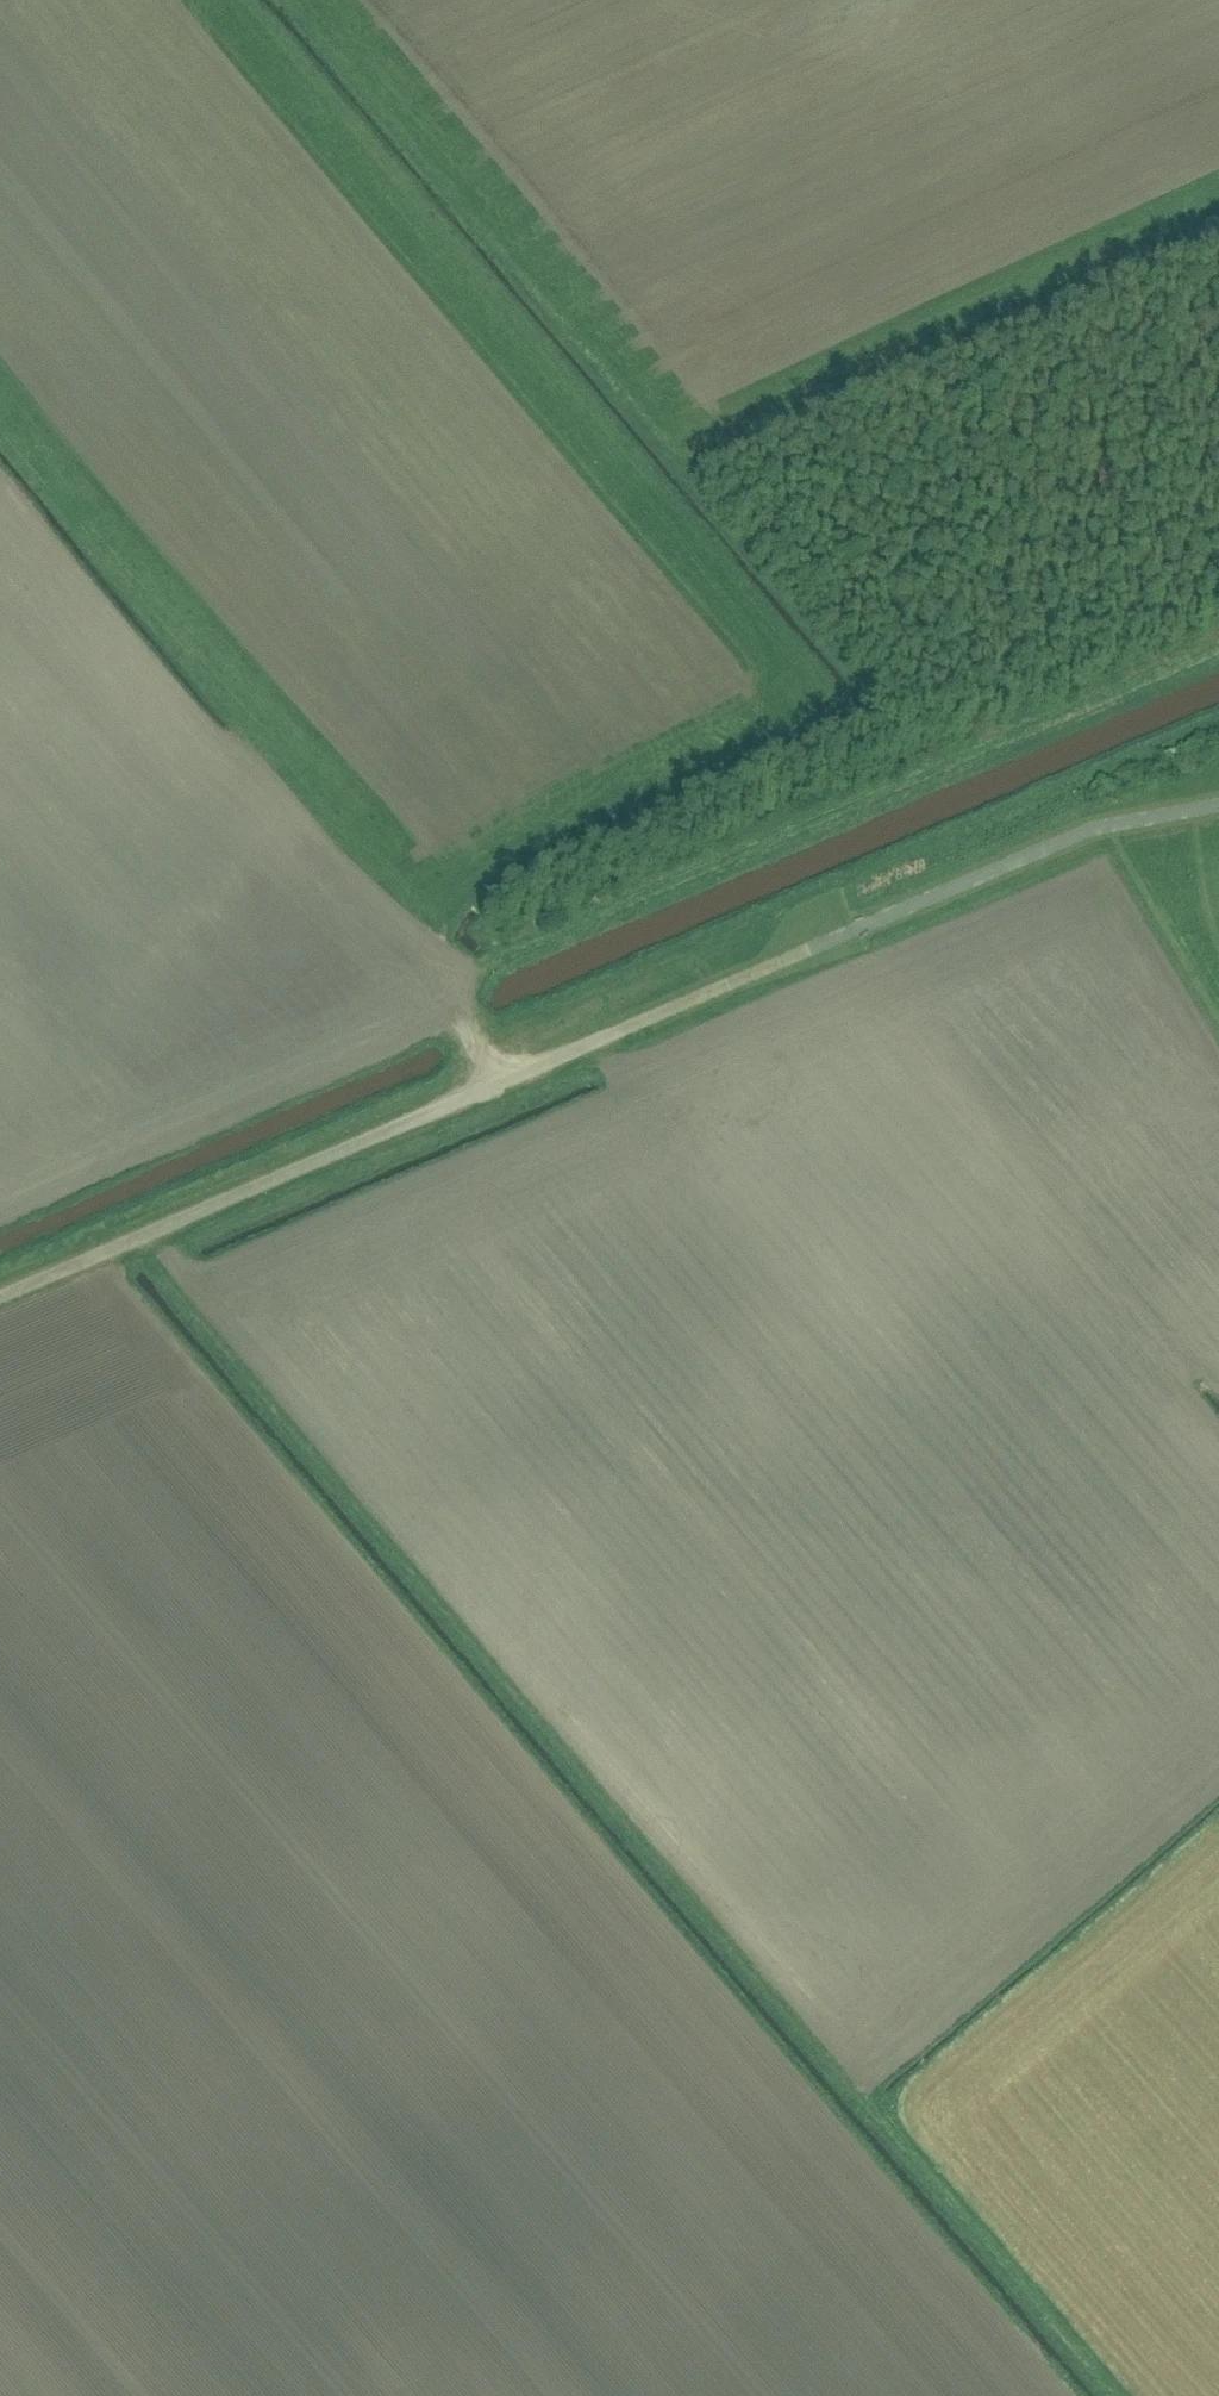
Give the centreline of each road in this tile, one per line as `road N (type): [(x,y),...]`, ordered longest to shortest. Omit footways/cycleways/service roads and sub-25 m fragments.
road 1 (unclassified): [(0,1297),(1092,833),(1218,801)]
road 2 (track): [(411,915),(494,1086)]

